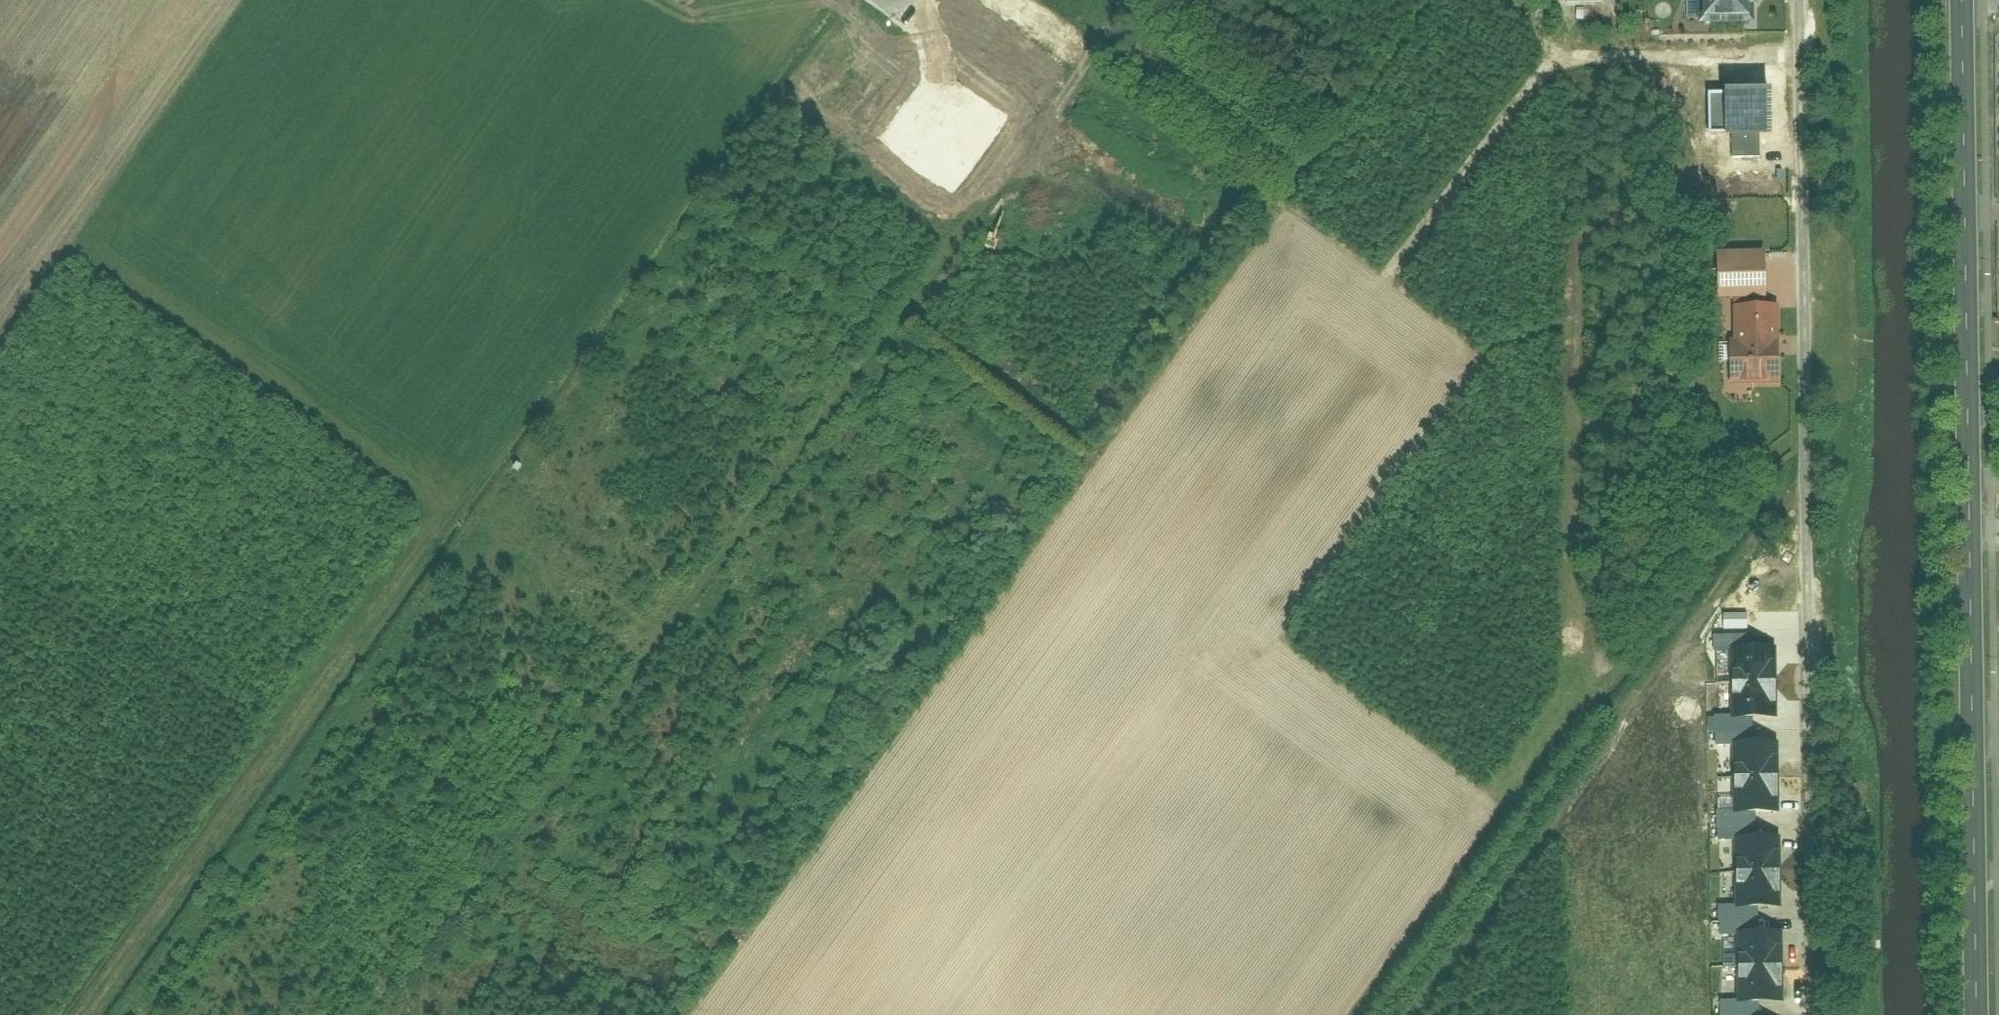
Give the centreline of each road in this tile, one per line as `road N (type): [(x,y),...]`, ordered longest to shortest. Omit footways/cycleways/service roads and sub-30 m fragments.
road 1 (tertiary): [(1956,0),(1976,1014)]
road 2 (residential): [(1795,0),(1809,1014)]
road 3 (track): [(1795,60),(1552,55),(1395,267)]
road 4 (track): [(1134,0),(1009,168)]

